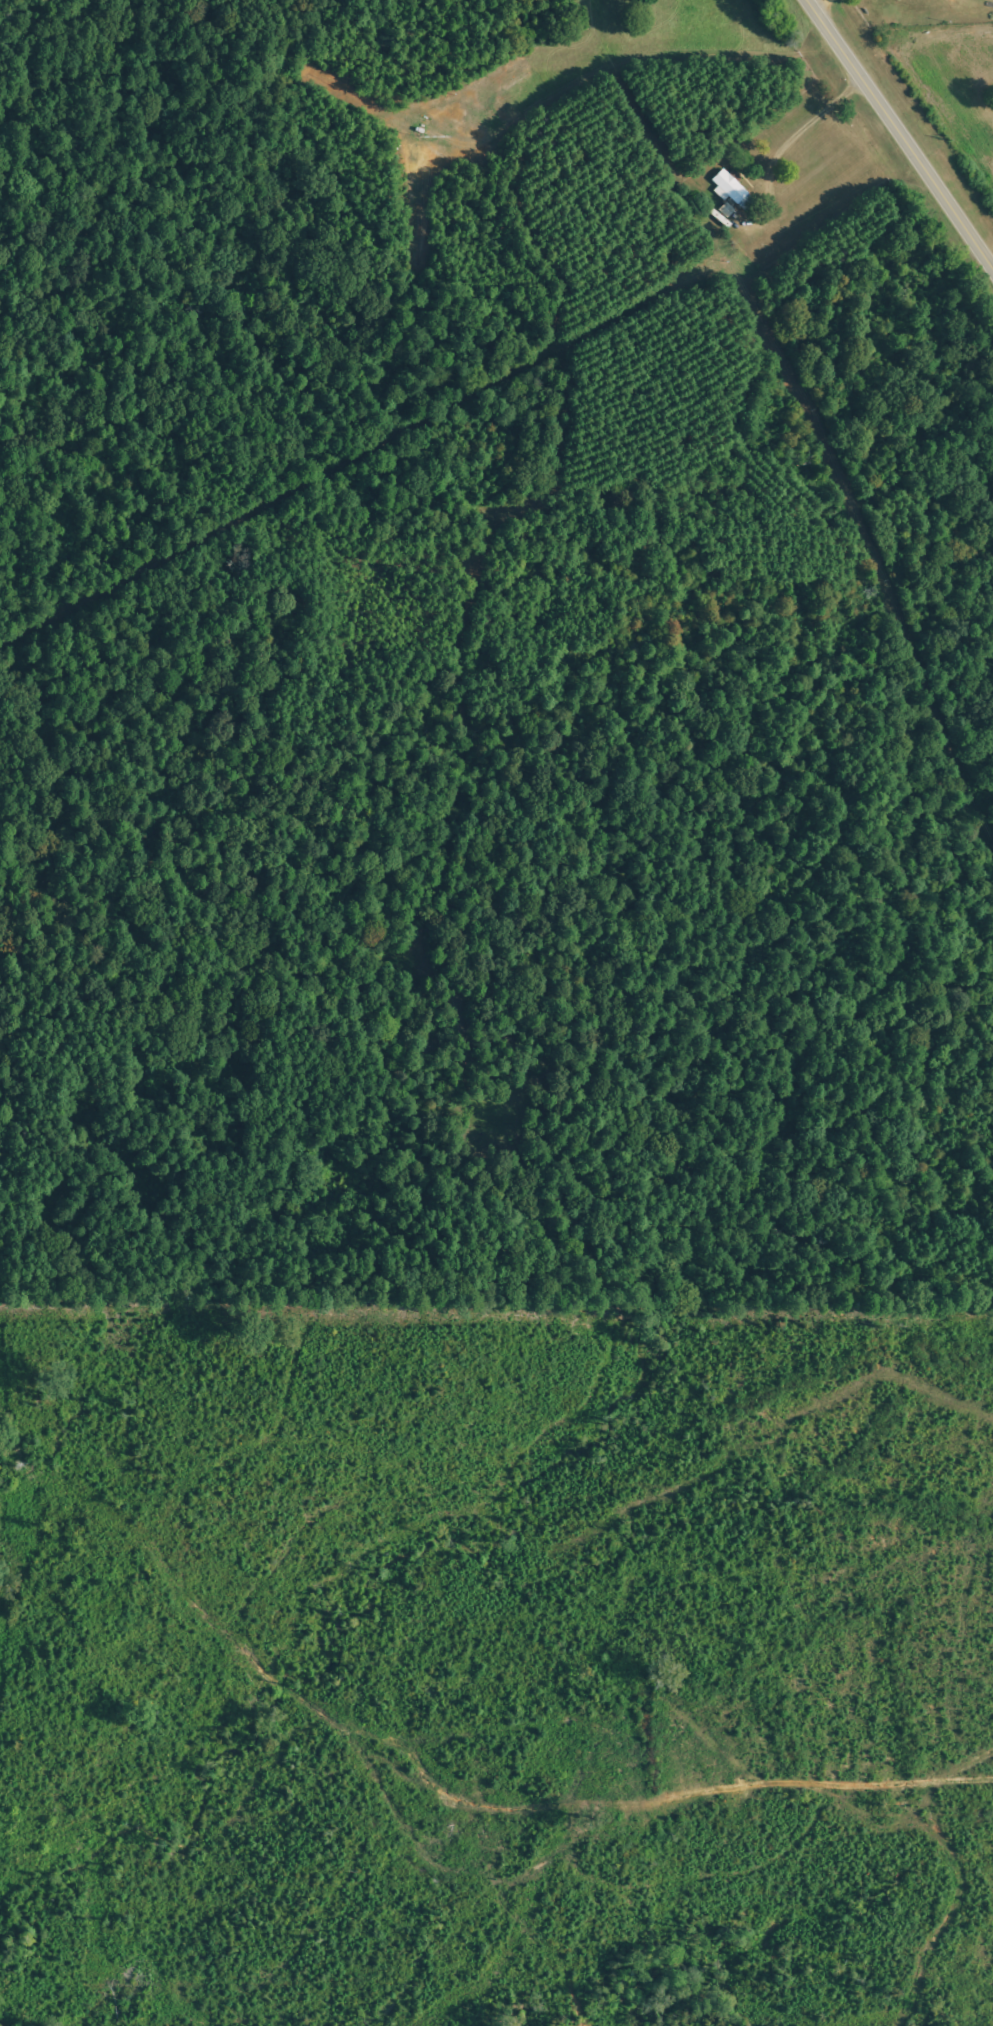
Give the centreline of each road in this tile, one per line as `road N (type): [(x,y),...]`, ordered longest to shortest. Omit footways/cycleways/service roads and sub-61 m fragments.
road 1 (primary): [(992,272),(803,0)]

